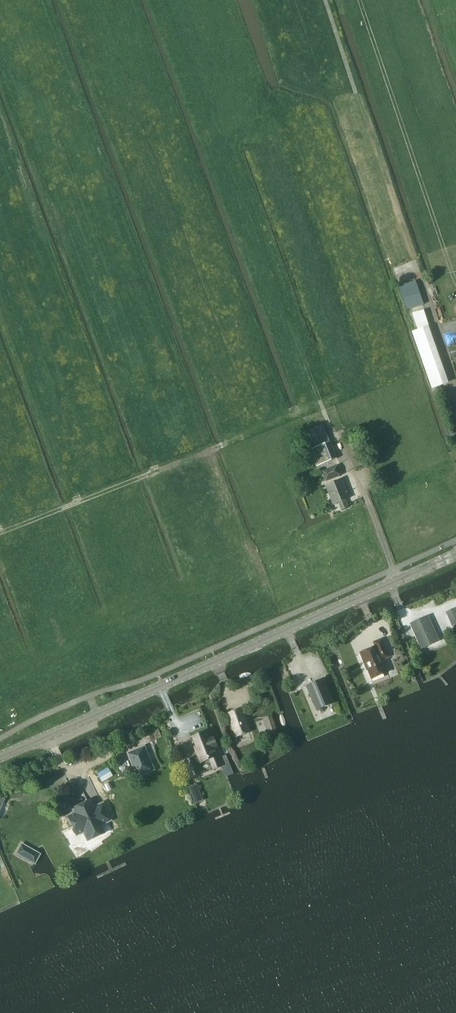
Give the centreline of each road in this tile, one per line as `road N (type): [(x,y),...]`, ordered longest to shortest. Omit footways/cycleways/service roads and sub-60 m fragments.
road 1 (secondary): [(0,758),(455,553)]

